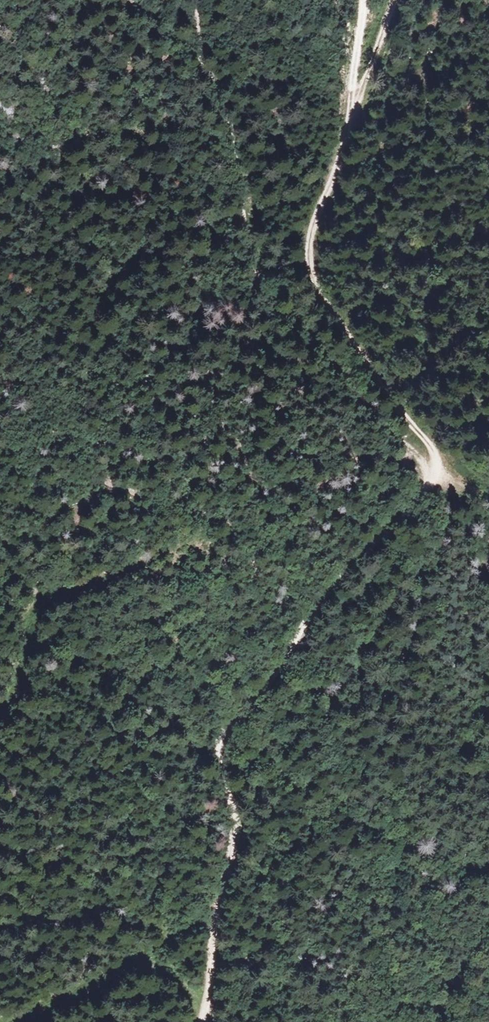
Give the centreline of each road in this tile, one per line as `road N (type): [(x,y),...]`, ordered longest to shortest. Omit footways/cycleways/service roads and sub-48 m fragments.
road 1 (track): [(201,1021),(234,825),(219,759),(222,735),(318,600),(436,474)]
road 2 (track): [(436,474),(367,413),(253,271),(236,167),(191,0)]
road 3 (track): [(436,474),(434,451),(309,270),(312,219),(394,0)]
road 4 (track): [(0,466),(223,512),(344,460),(377,457),(436,474)]
road 5 (track): [(223,512),(118,575),(35,605),(23,660),(0,707)]
road 6 (track): [(203,1013),(194,986),(177,972),(137,961),(3,1021)]
road 7 (track): [(363,0),(350,120)]

